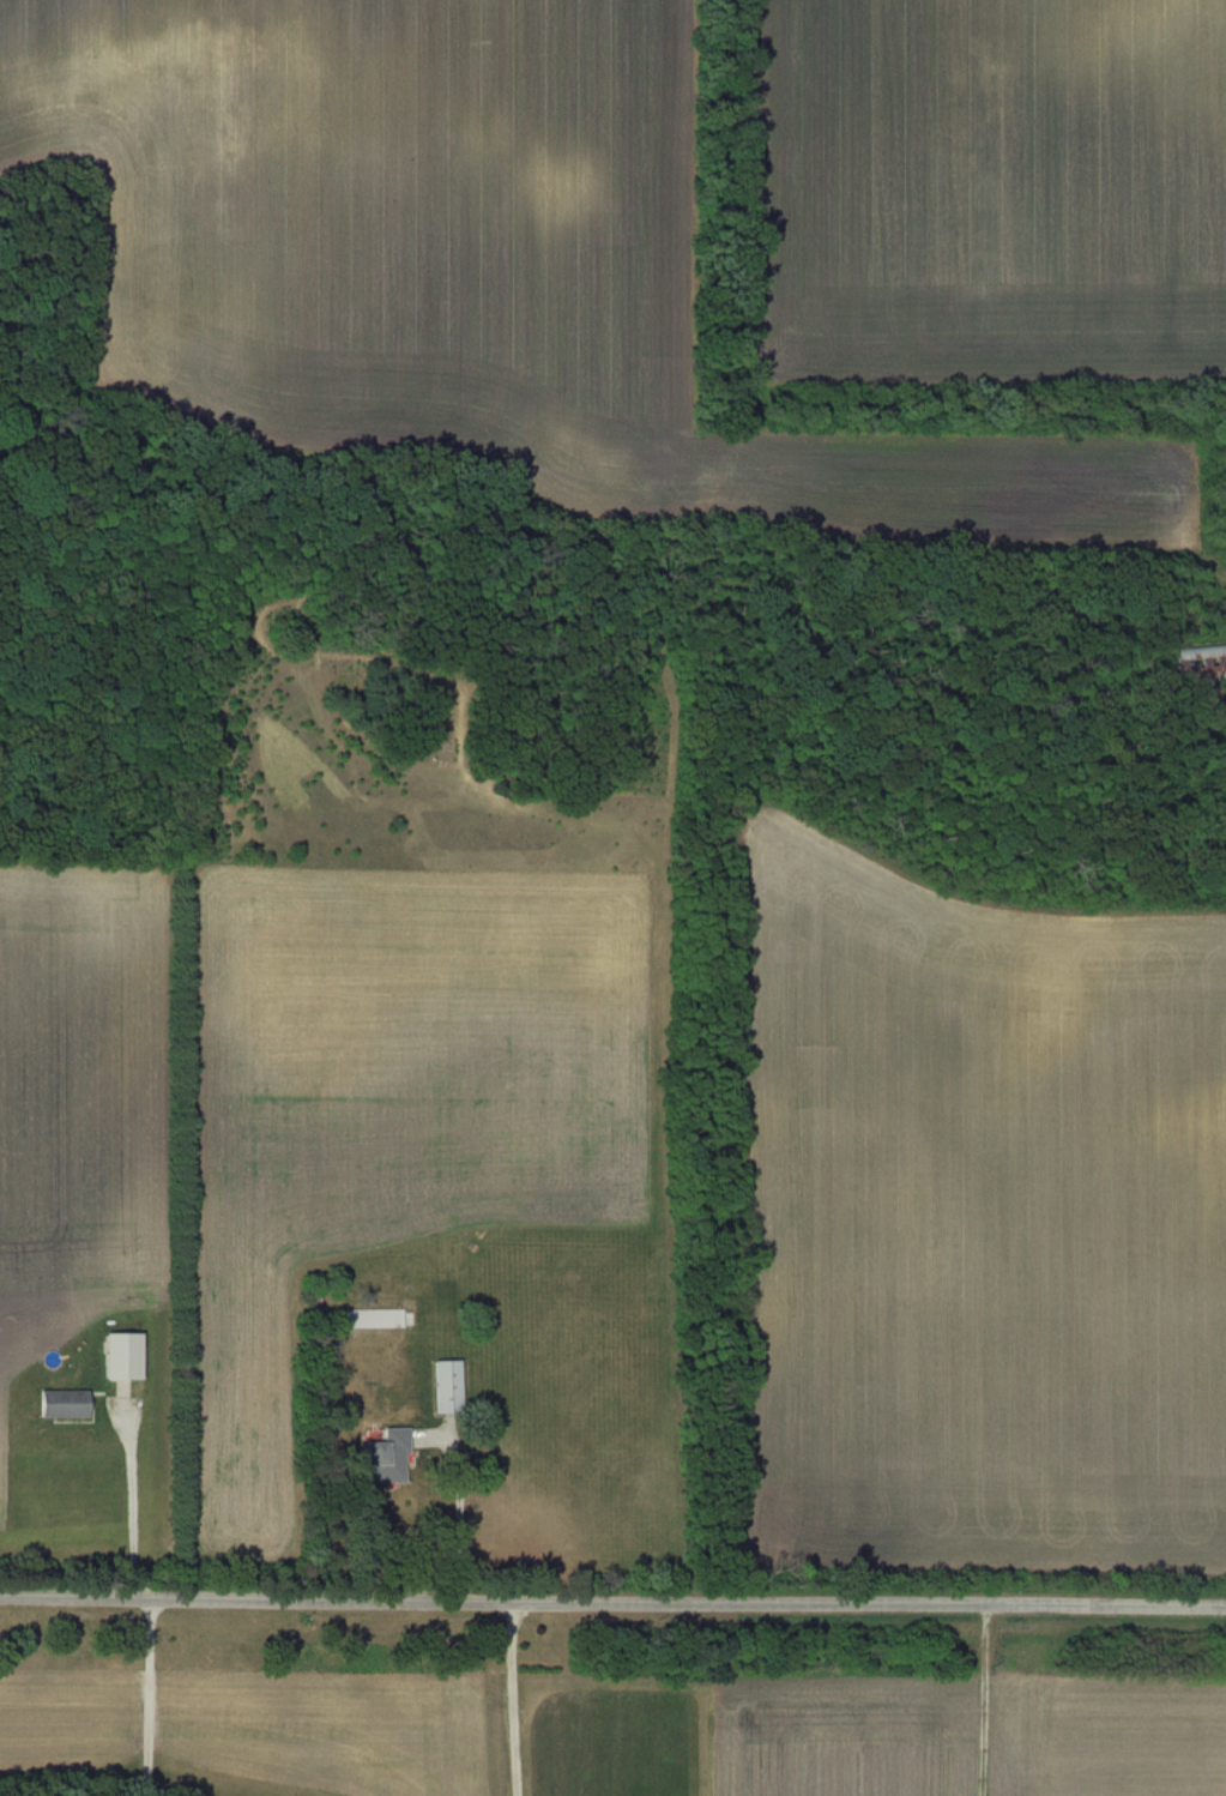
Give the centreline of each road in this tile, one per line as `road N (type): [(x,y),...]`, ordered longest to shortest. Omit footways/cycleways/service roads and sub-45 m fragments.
road 1 (residential): [(1225,1606),(0,1590)]

